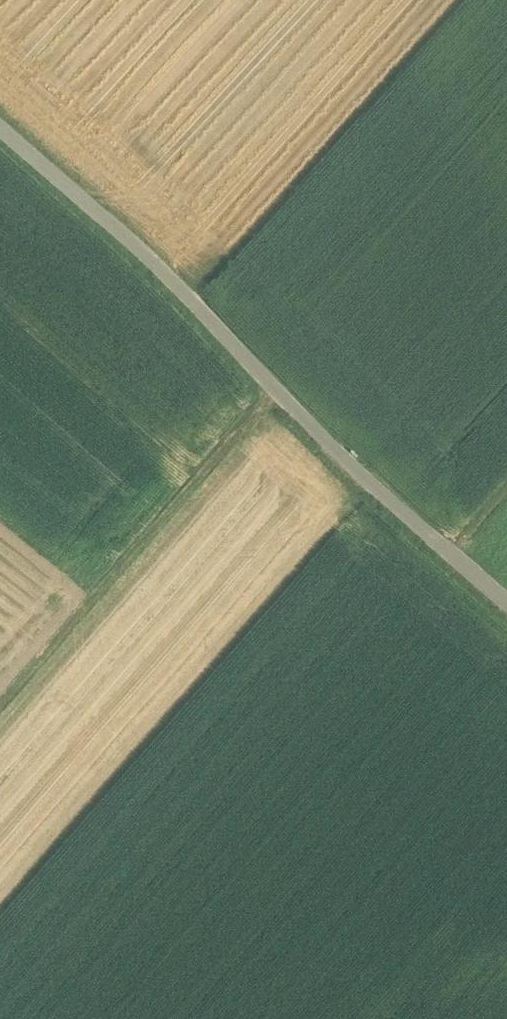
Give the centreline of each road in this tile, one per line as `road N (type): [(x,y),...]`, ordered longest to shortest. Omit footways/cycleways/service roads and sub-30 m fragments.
road 1 (unclassified): [(506,602),(347,472),(127,246),(0,132)]
road 2 (track): [(283,402),(0,728)]

